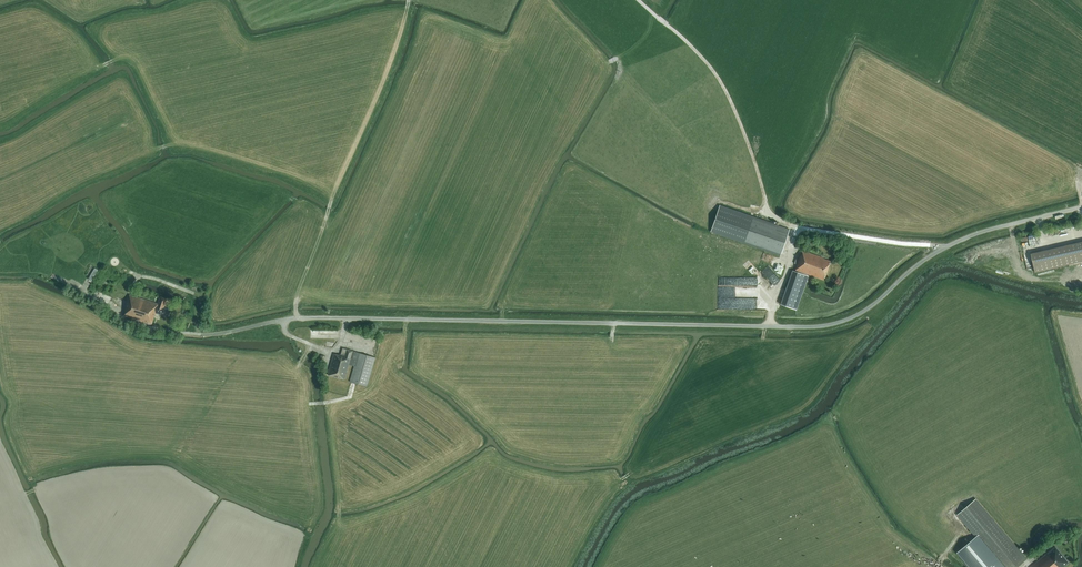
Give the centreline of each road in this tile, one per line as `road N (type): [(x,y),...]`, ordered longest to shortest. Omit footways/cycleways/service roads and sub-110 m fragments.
road 1 (unclassified): [(199,335),(314,318),(829,325),(864,311),(960,241),(1081,207)]
road 2 (track): [(941,250),(799,229),(764,212),(749,145),(718,78),(638,0)]
road 3 (track): [(406,319),(401,351),(378,384),(309,404)]

